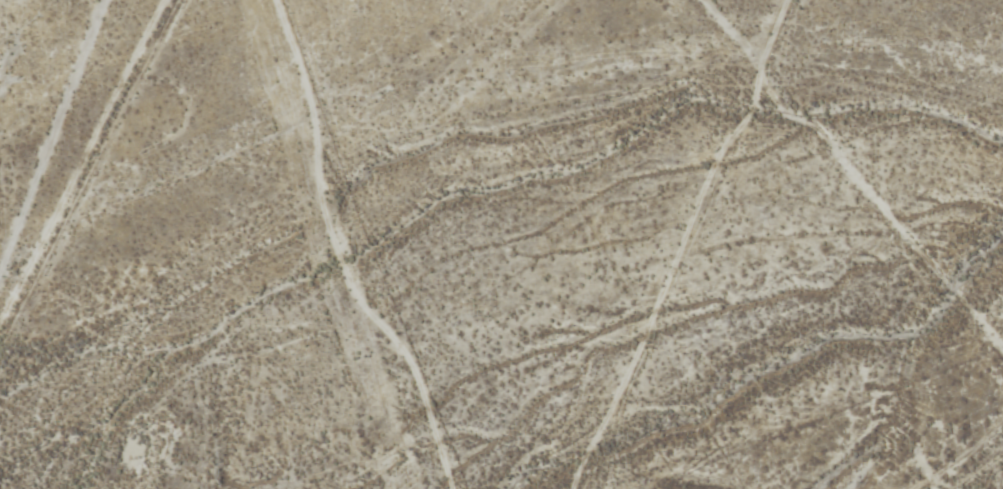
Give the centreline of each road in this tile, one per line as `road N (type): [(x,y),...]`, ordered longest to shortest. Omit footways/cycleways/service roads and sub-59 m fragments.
road 1 (track): [(162,0),(0,318)]

